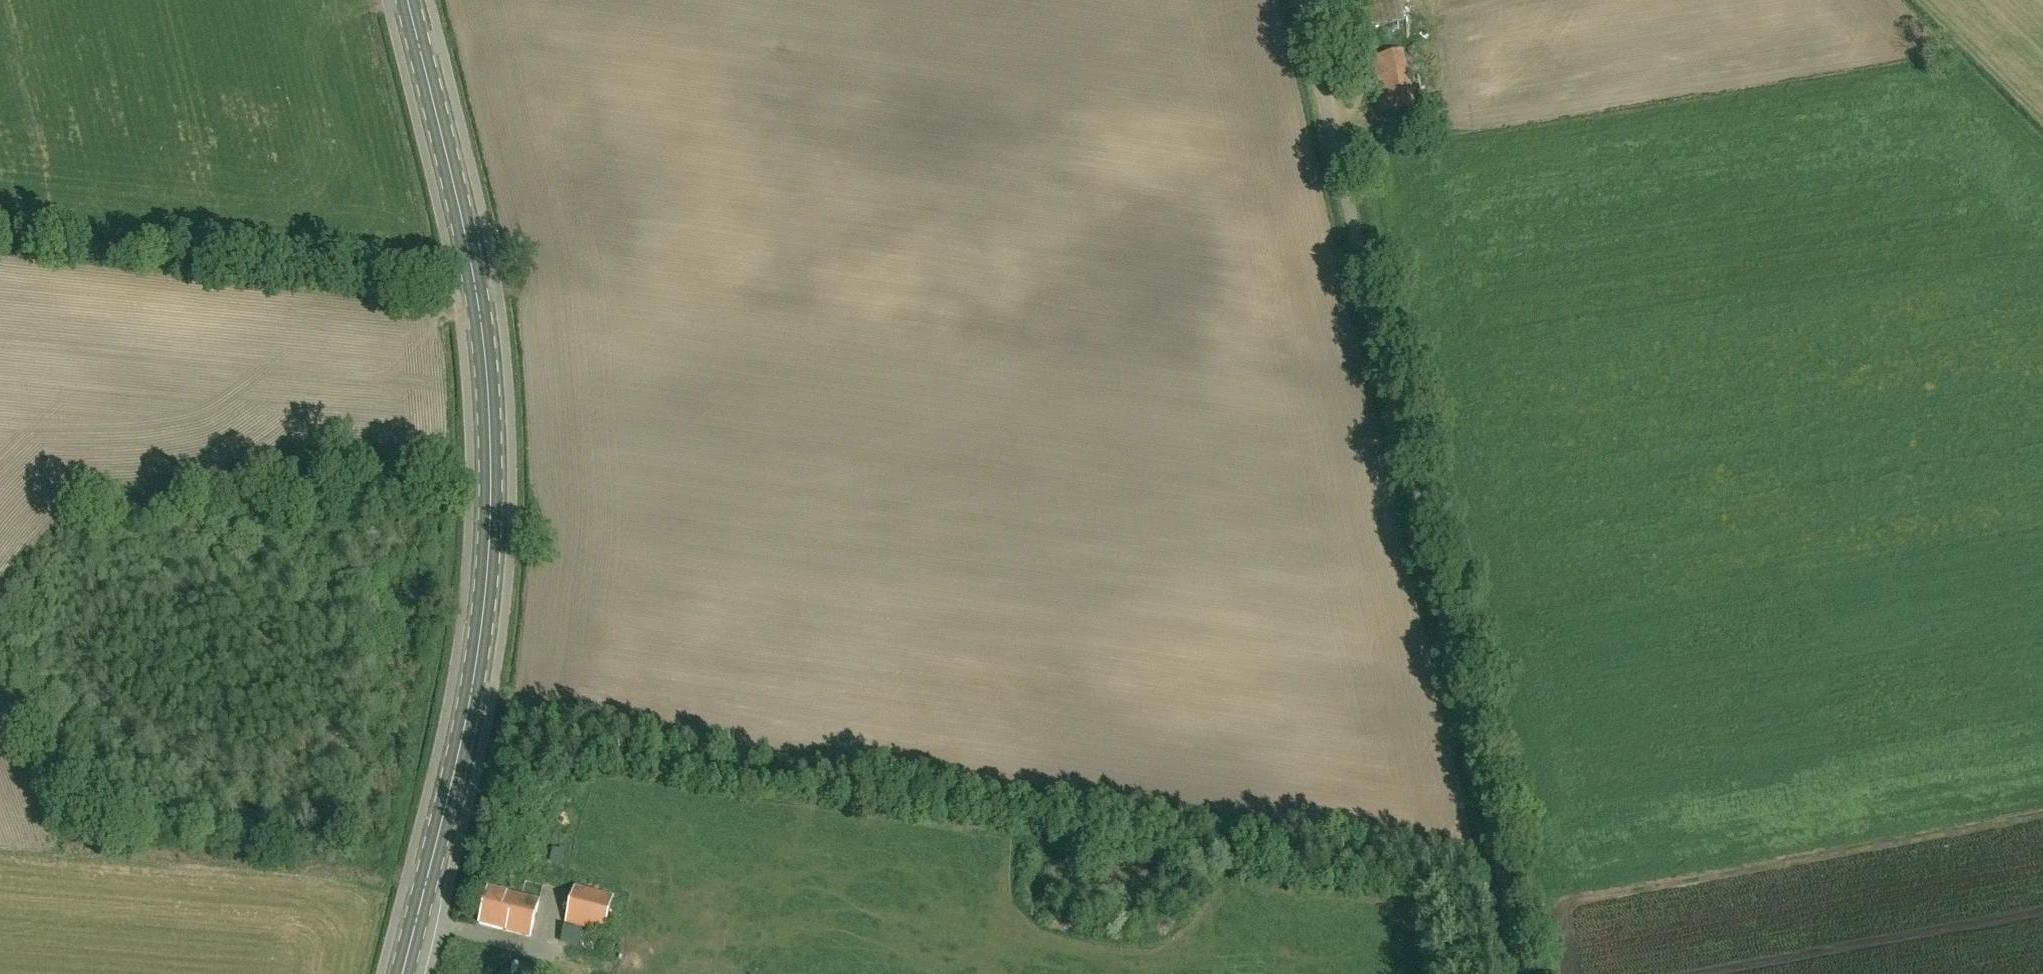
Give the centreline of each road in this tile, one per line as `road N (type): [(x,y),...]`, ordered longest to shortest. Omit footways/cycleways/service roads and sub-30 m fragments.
road 1 (unclassified): [(1529,973),(1304,0)]
road 2 (secondary): [(403,973),(487,651),(500,508),(498,366),(482,250),(419,0)]

